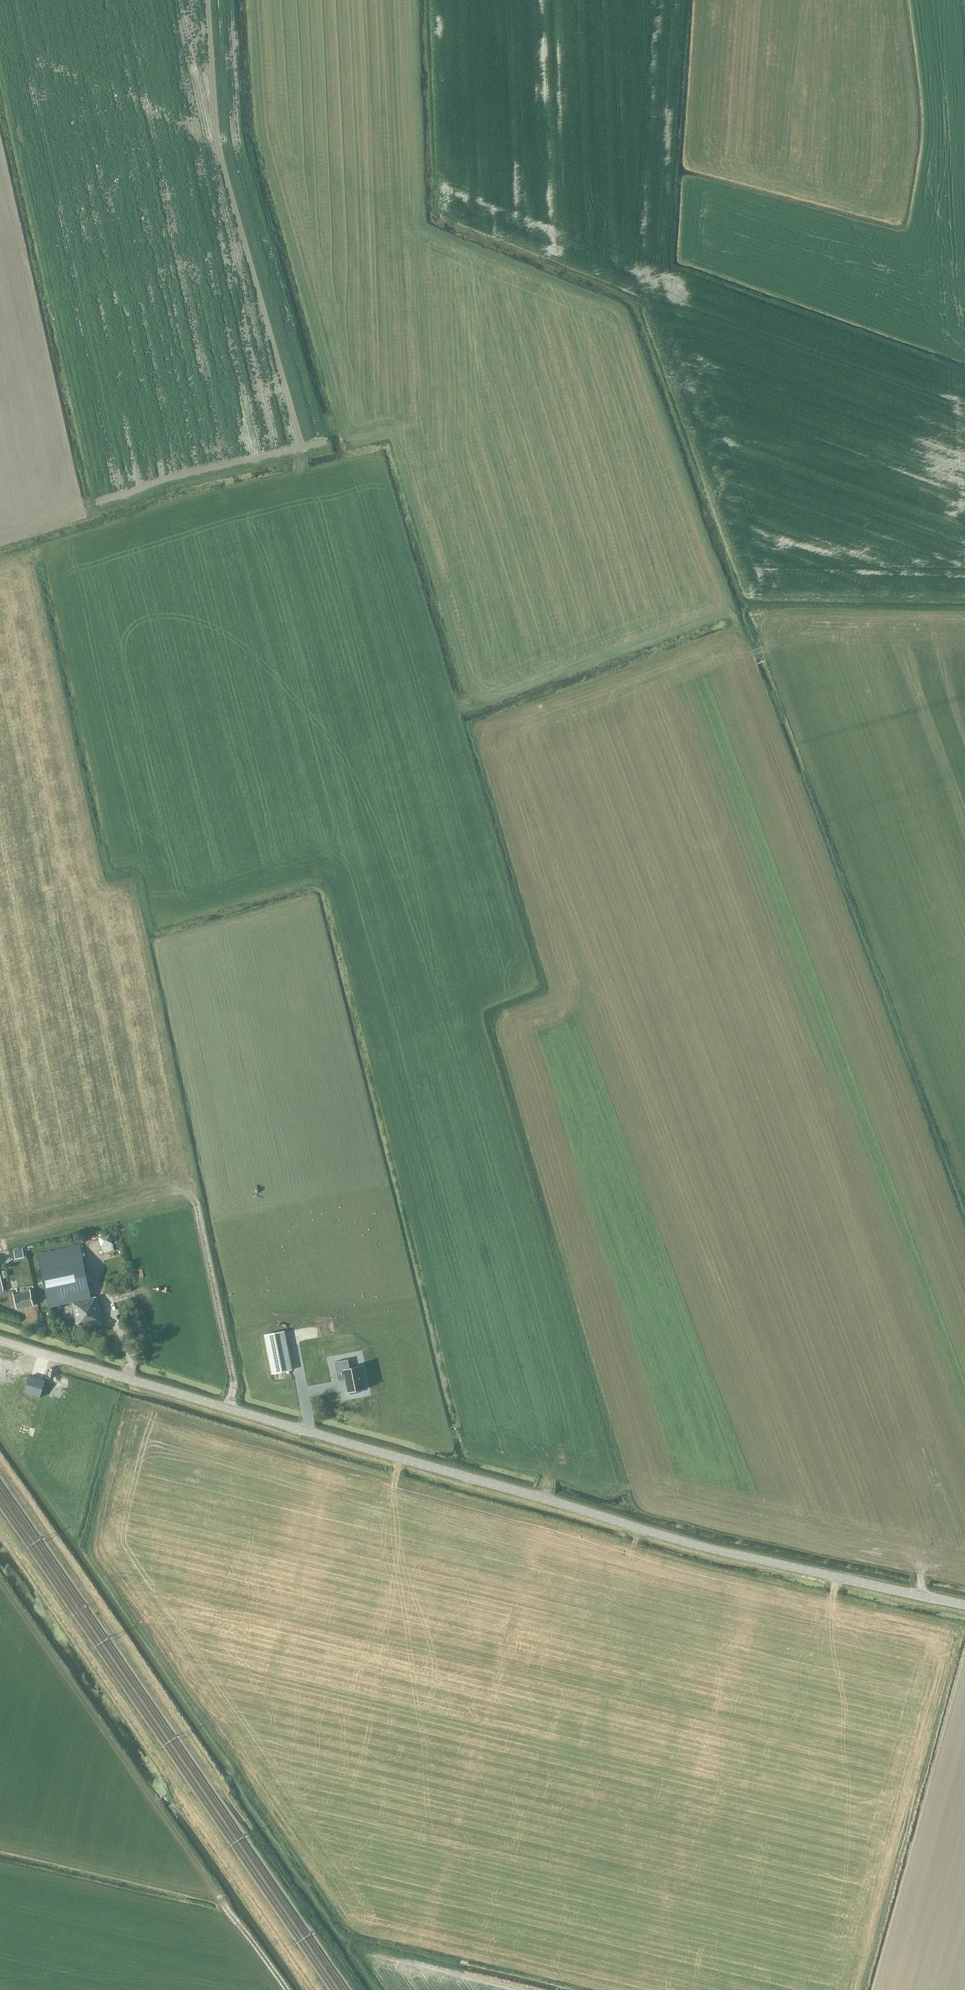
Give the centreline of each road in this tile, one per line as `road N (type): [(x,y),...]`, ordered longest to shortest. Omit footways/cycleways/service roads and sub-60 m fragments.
road 1 (unclassified): [(964,1609),(769,1566),(0,1341)]

